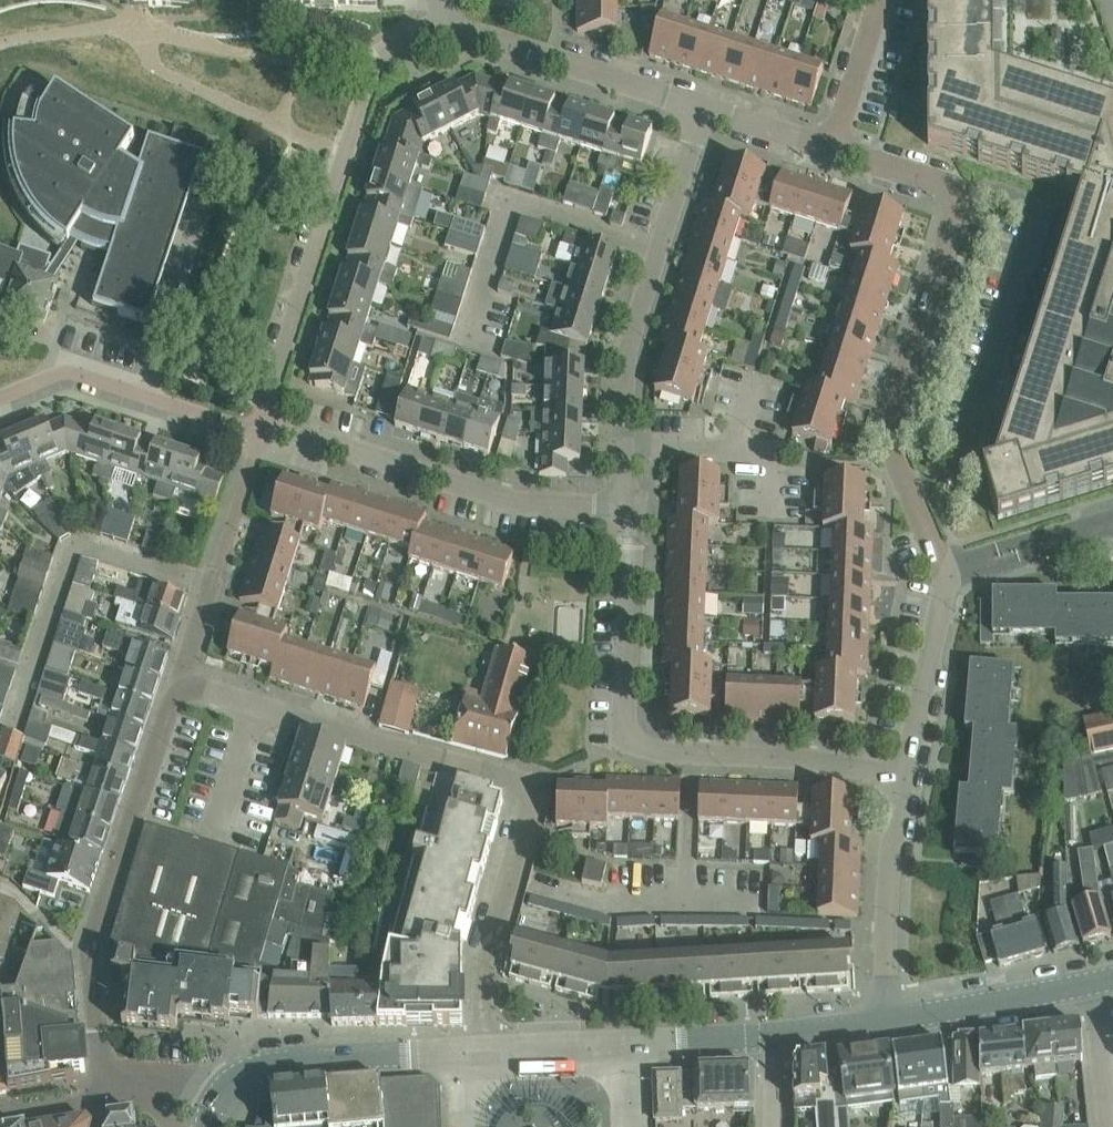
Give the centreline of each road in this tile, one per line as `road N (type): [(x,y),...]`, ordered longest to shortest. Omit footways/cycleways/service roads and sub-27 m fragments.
road 1 (residential): [(487,1051),(482,979),(527,791),(516,781),(203,689),(174,695)]
road 2 (residential): [(945,571),(887,436),(957,219),(956,195),(833,149)]
road 3 (residential): [(905,778),(805,757),(663,751),(626,739),(634,524),(621,505)]
road 4 (residential): [(347,152),(170,74),(136,35),(106,26),(0,43)]
road 5 (residential): [(621,505),(518,502),(262,425)]
road 6 (residential): [(623,444),(628,349),(704,107)]
road 7 (residential): [(97,1026),(90,946),(174,695)]
road 8 (tertiary): [(487,1051),(774,1036)]
road 9 (residential): [(347,152),(262,425)]
road 10 (residential): [(704,107),(441,21)]
road 11 (tertiary): [(221,1092),(252,1069),(289,1061),(487,1051)]
road 12 (residential): [(0,397),(68,371),(262,425)]
road 13 (residential): [(888,1021),(888,880),(905,778)]
road 14 (residential): [(905,778),(945,571)]
road 15 (tertiary): [(888,1021),(1094,983)]
road 16 (residential): [(945,571),(1112,520)]
road 17 (residential): [(441,21),(378,54),(347,152)]
road 18 (residential): [(623,444),(785,451)]
road 19 (residential): [(879,0),(833,149)]
road 20 (residential): [(1094,983),(1110,1126)]
road 21 (residential): [(833,149),(704,107)]
road 22 (residential): [(174,695),(217,570)]

